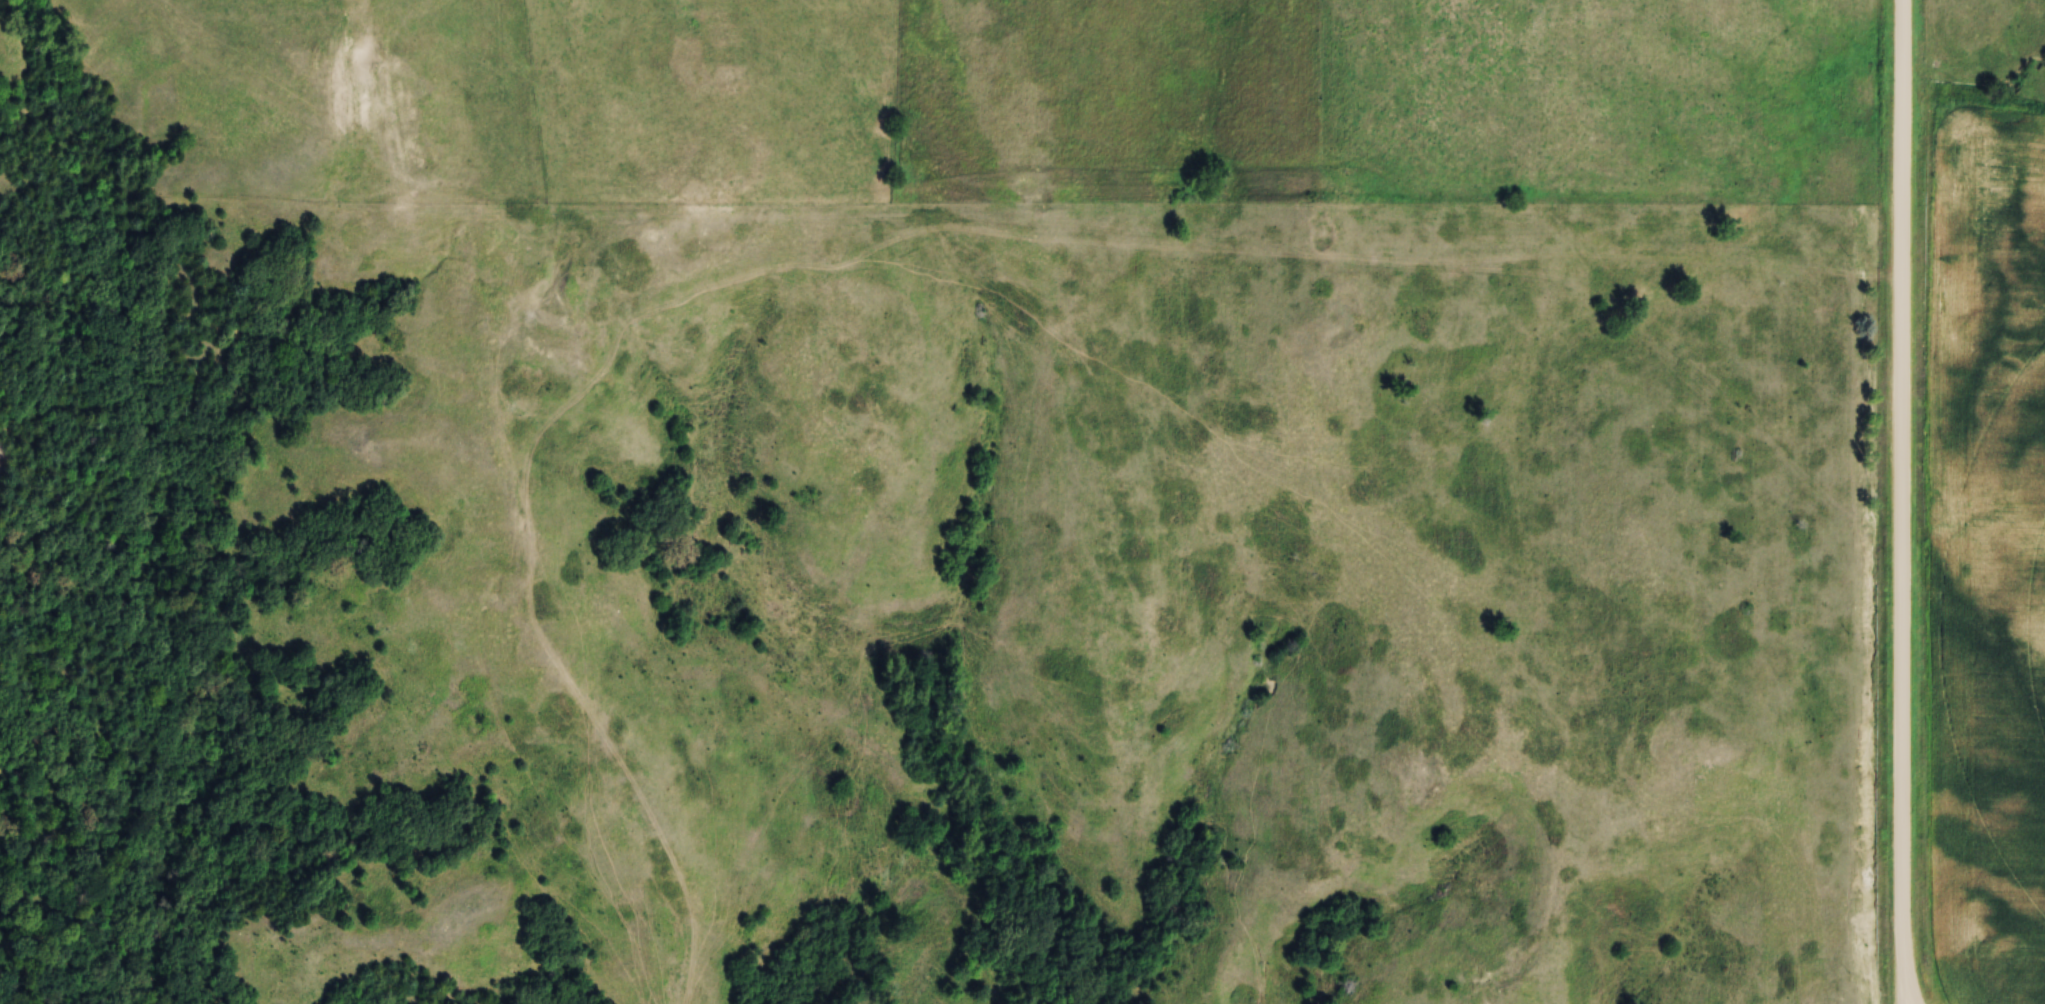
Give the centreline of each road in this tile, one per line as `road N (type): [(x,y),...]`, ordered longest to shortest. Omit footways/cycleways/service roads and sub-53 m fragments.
road 1 (tertiary): [(1902,0),(1902,963)]

